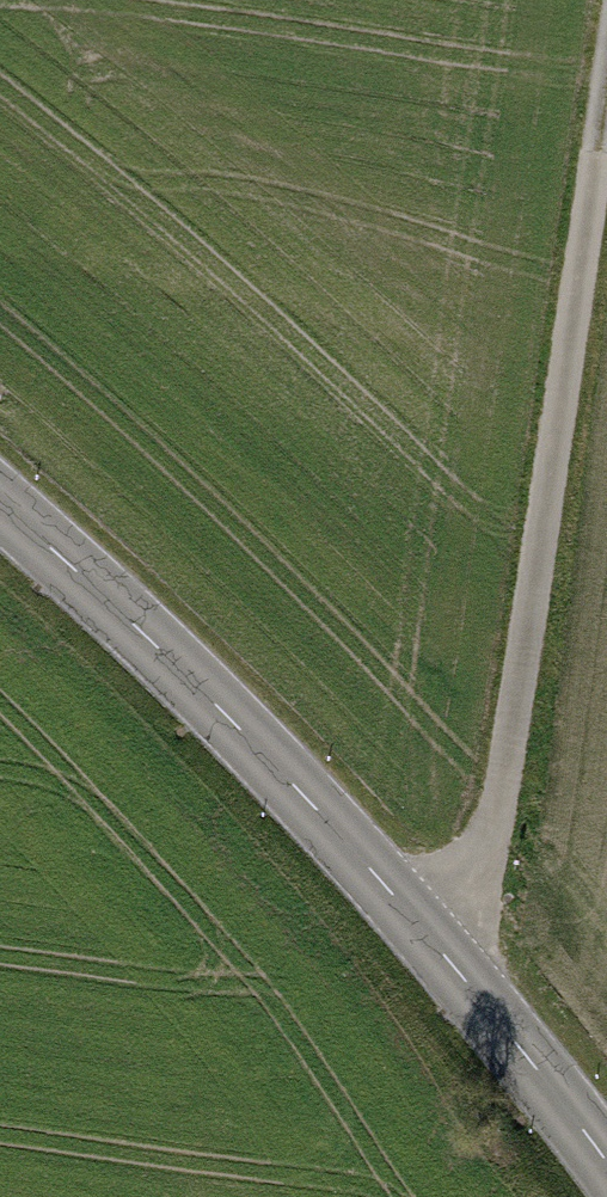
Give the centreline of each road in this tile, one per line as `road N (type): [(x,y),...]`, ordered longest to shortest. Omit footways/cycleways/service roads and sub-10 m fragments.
road 1 (track): [(459,992),(606,45)]
road 2 (unclassified): [(0,503),(560,1099),(606,1161)]

